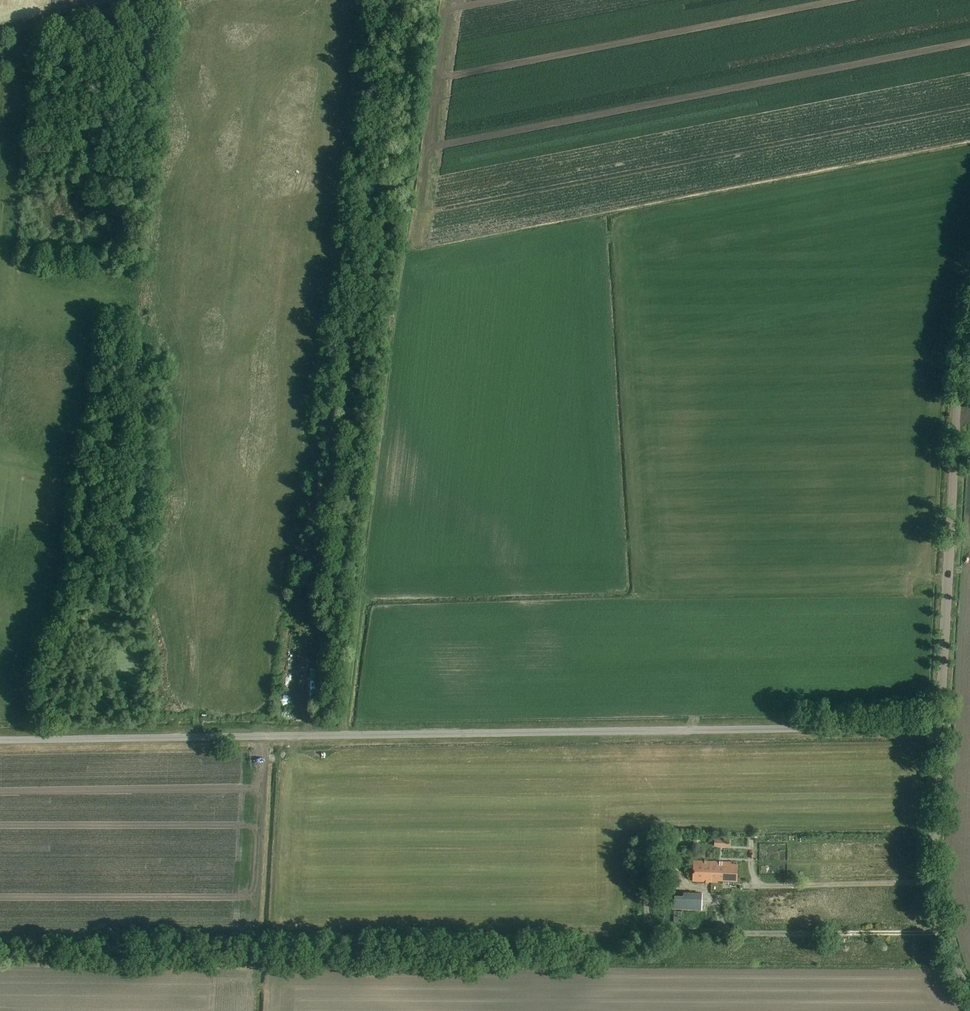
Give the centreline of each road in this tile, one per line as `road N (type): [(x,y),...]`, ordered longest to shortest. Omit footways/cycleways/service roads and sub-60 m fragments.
road 1 (unclassified): [(0,741),(939,726)]
road 2 (unclassified): [(939,726),(959,364),(969,321)]
road 3 (unclassified): [(969,989),(947,945),(934,880),(939,726)]
road 4 (track): [(943,933),(731,935),(715,900)]

